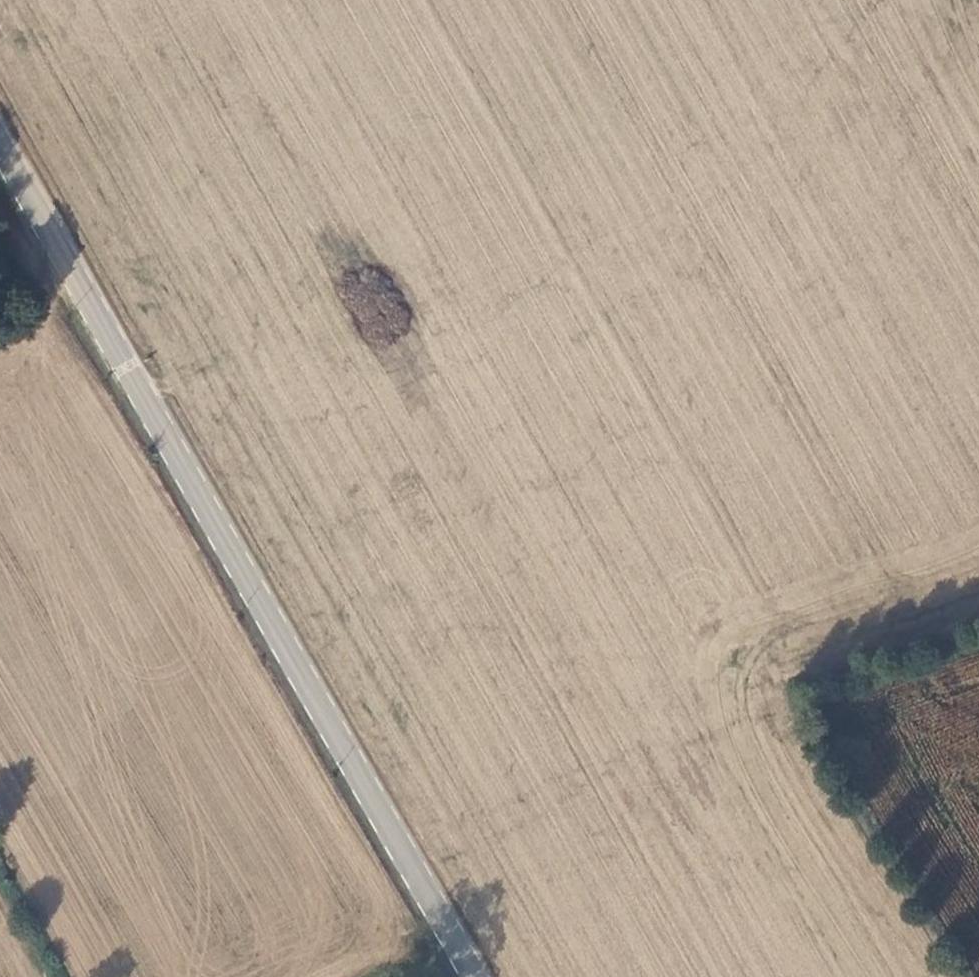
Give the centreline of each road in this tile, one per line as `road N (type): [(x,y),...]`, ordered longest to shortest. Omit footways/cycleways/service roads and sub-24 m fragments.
road 1 (tertiary): [(474,976),(0,145)]

